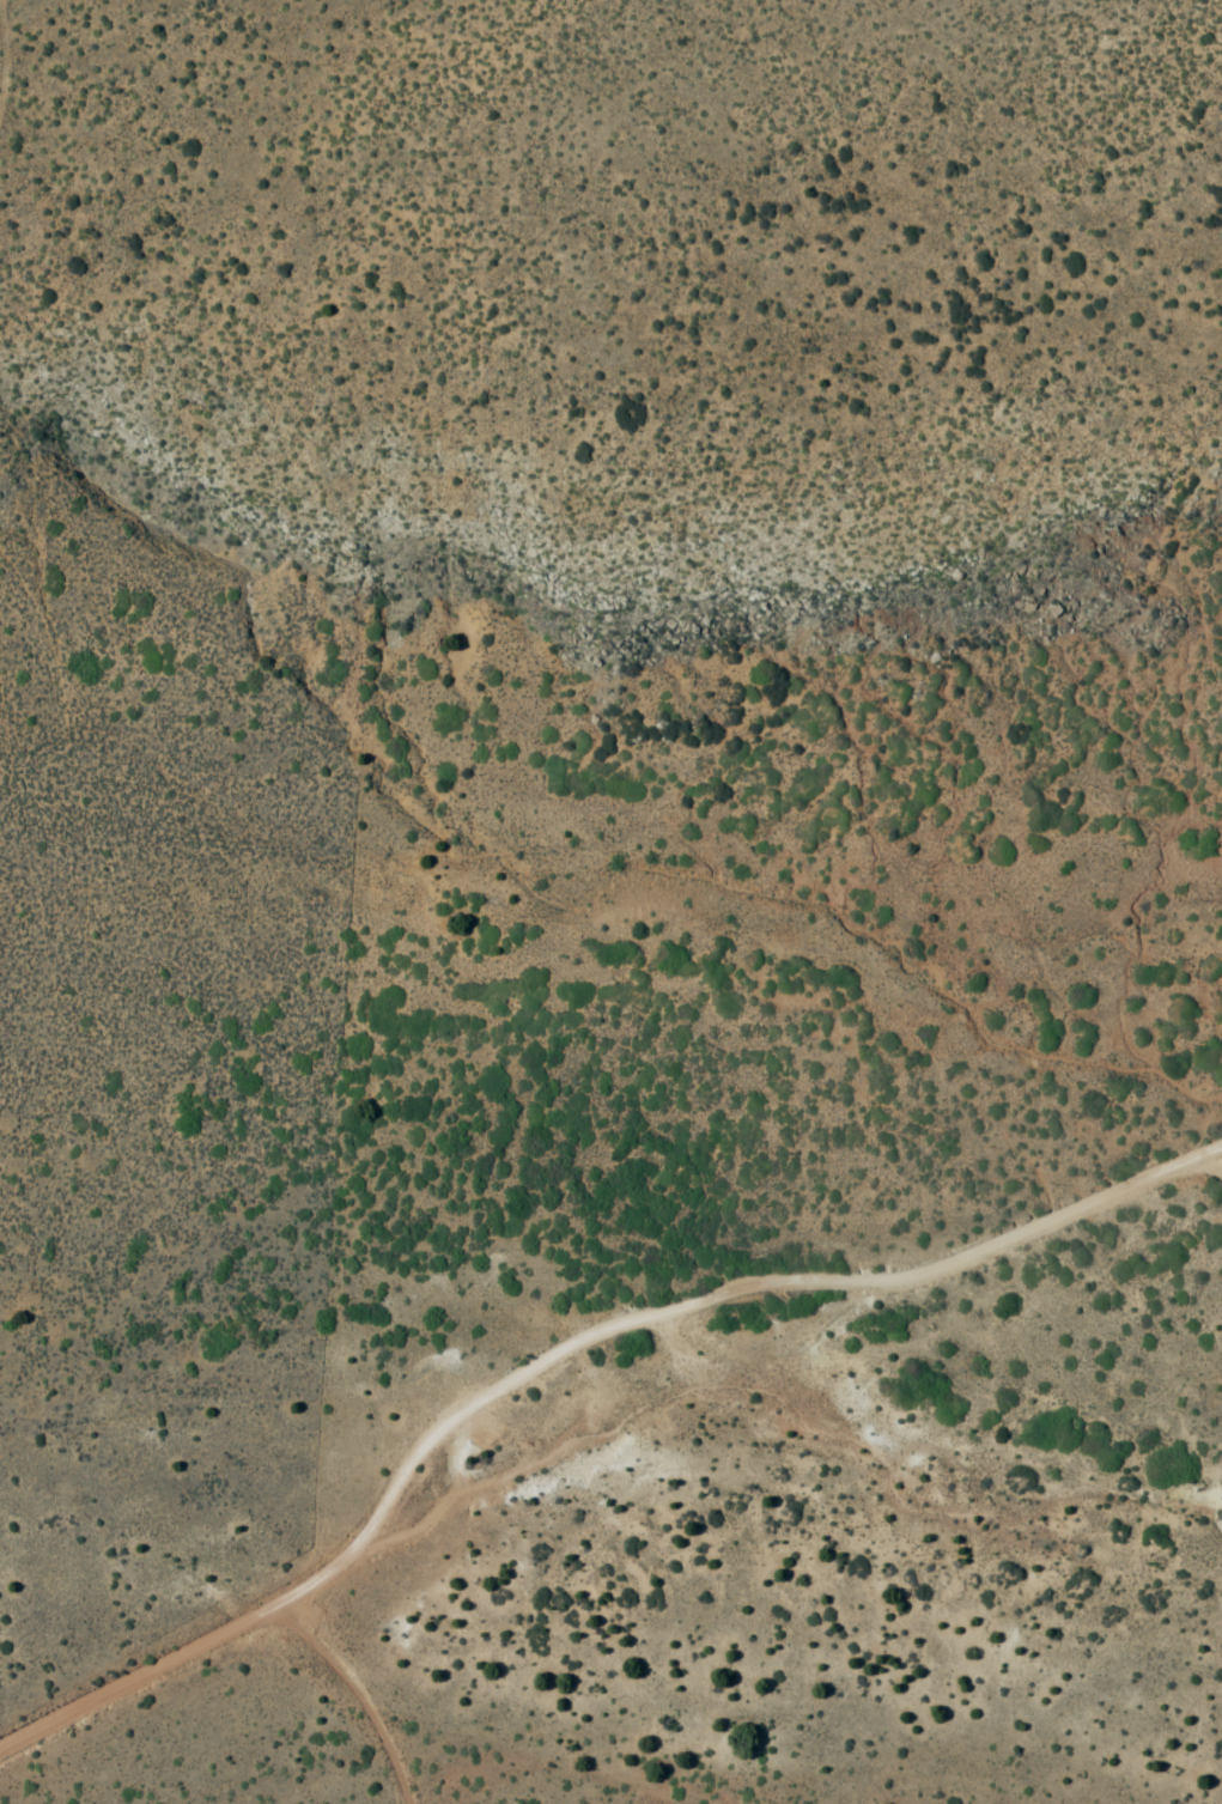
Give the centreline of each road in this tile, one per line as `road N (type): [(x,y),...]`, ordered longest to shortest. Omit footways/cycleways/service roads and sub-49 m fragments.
road 1 (residential): [(0,1748),(208,1640),(351,1553),(433,1440),(580,1341),(742,1290),(893,1277),(1221,1150)]

